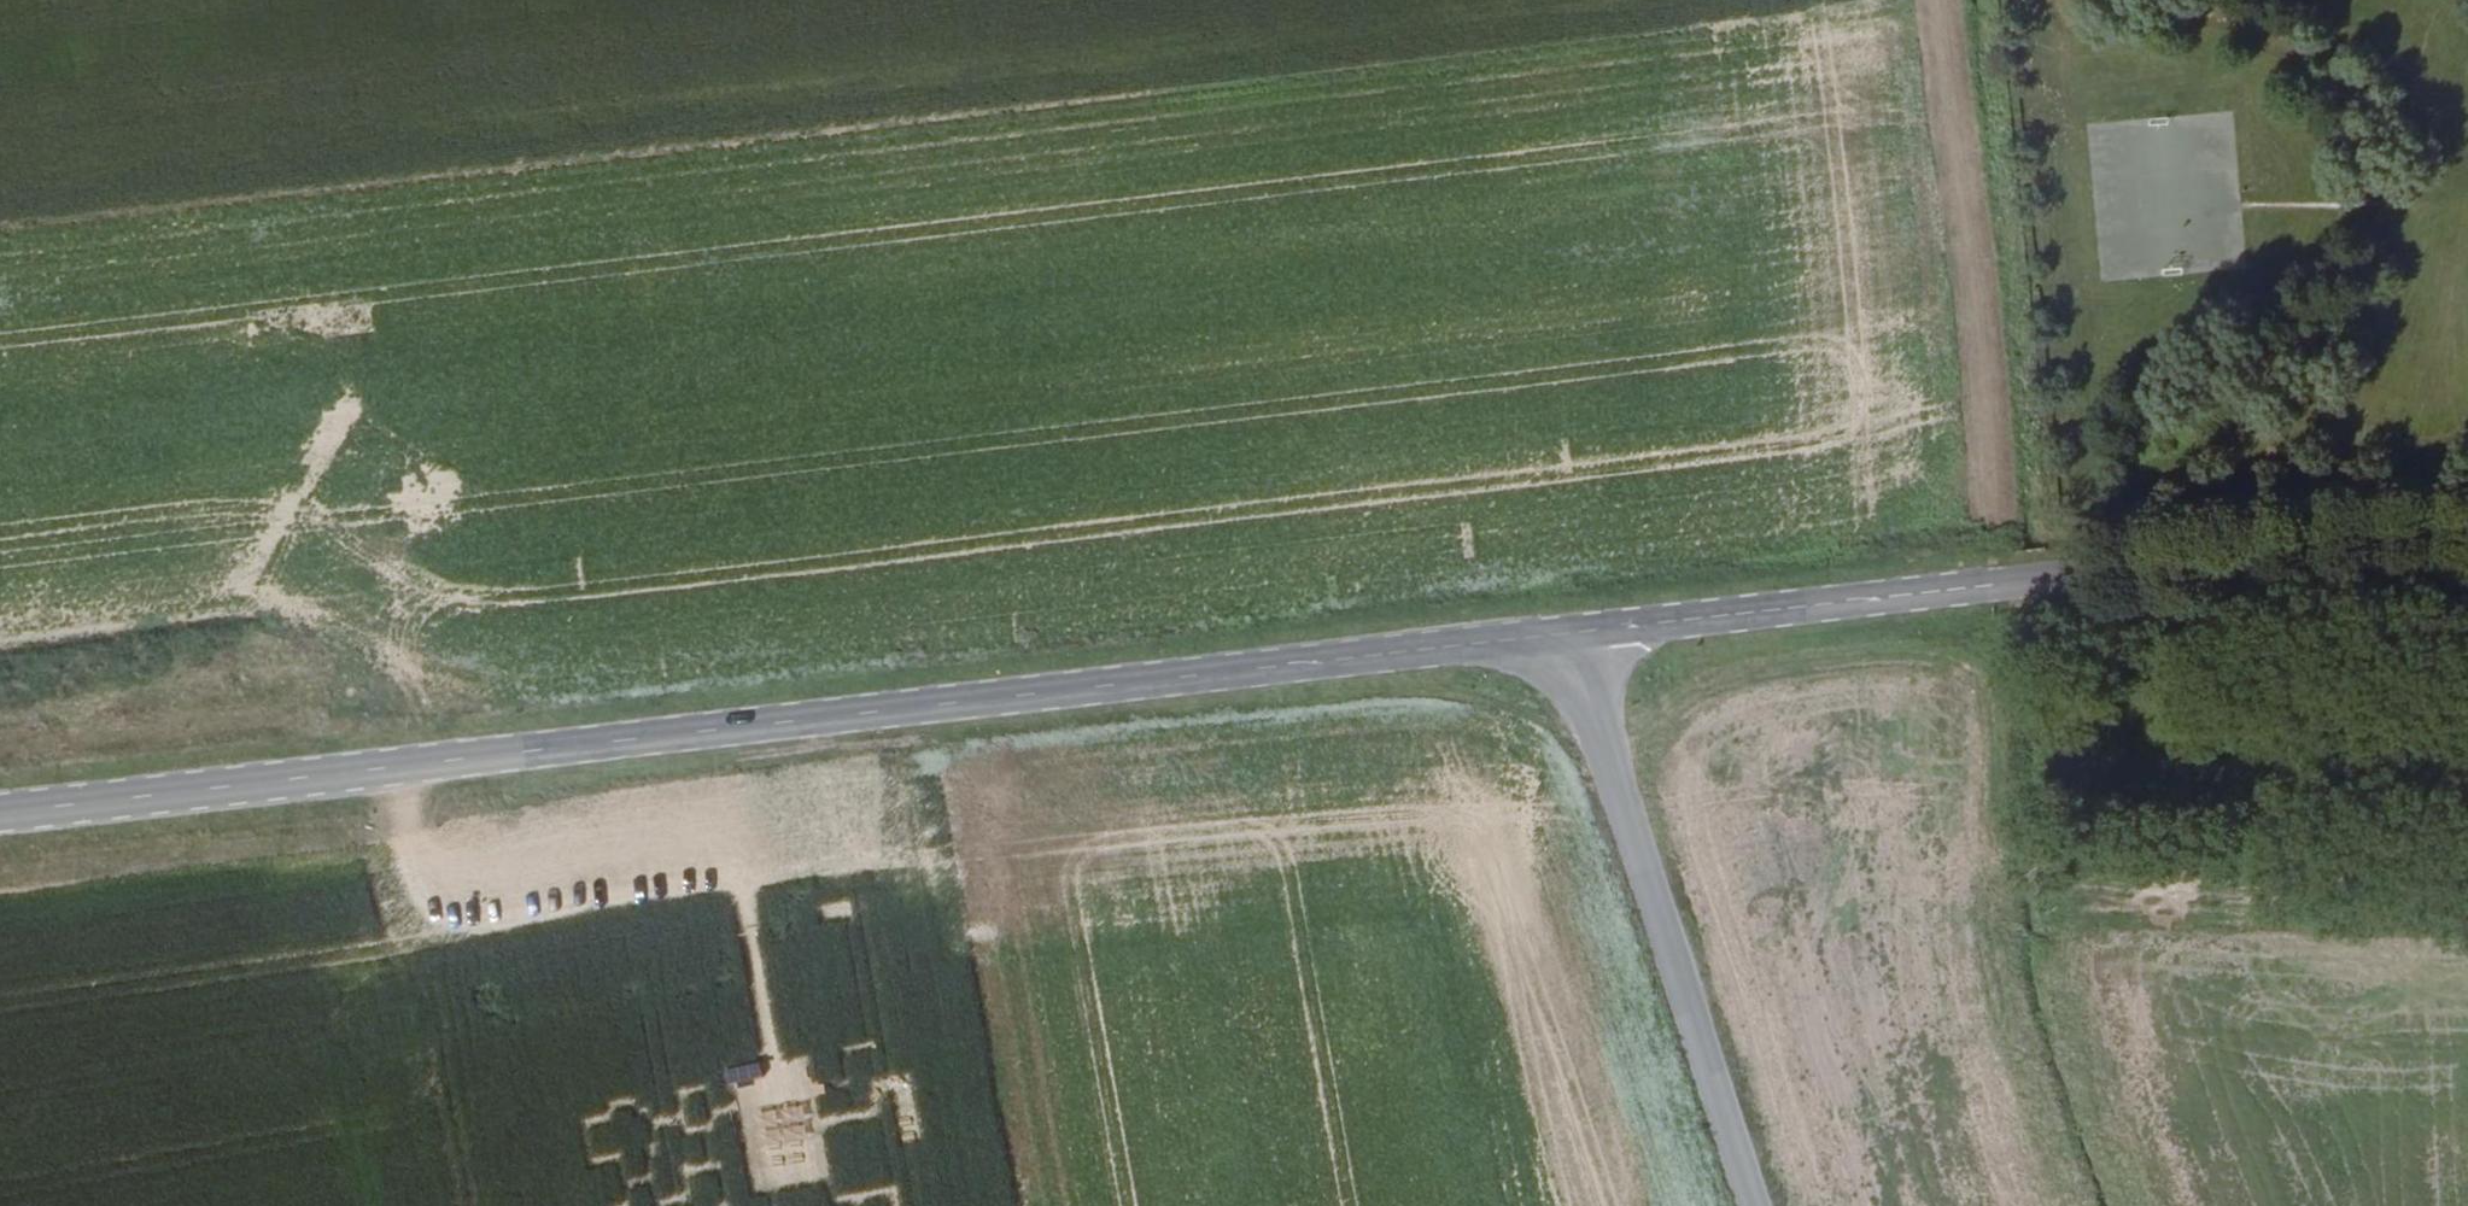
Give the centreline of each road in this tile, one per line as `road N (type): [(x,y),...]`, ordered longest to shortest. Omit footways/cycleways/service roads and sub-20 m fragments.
road 1 (secondary): [(1563,635),(0,808)]
road 2 (secondary): [(2467,536),(1563,635)]
road 3 (unclassified): [(1563,635),(1743,1205)]

